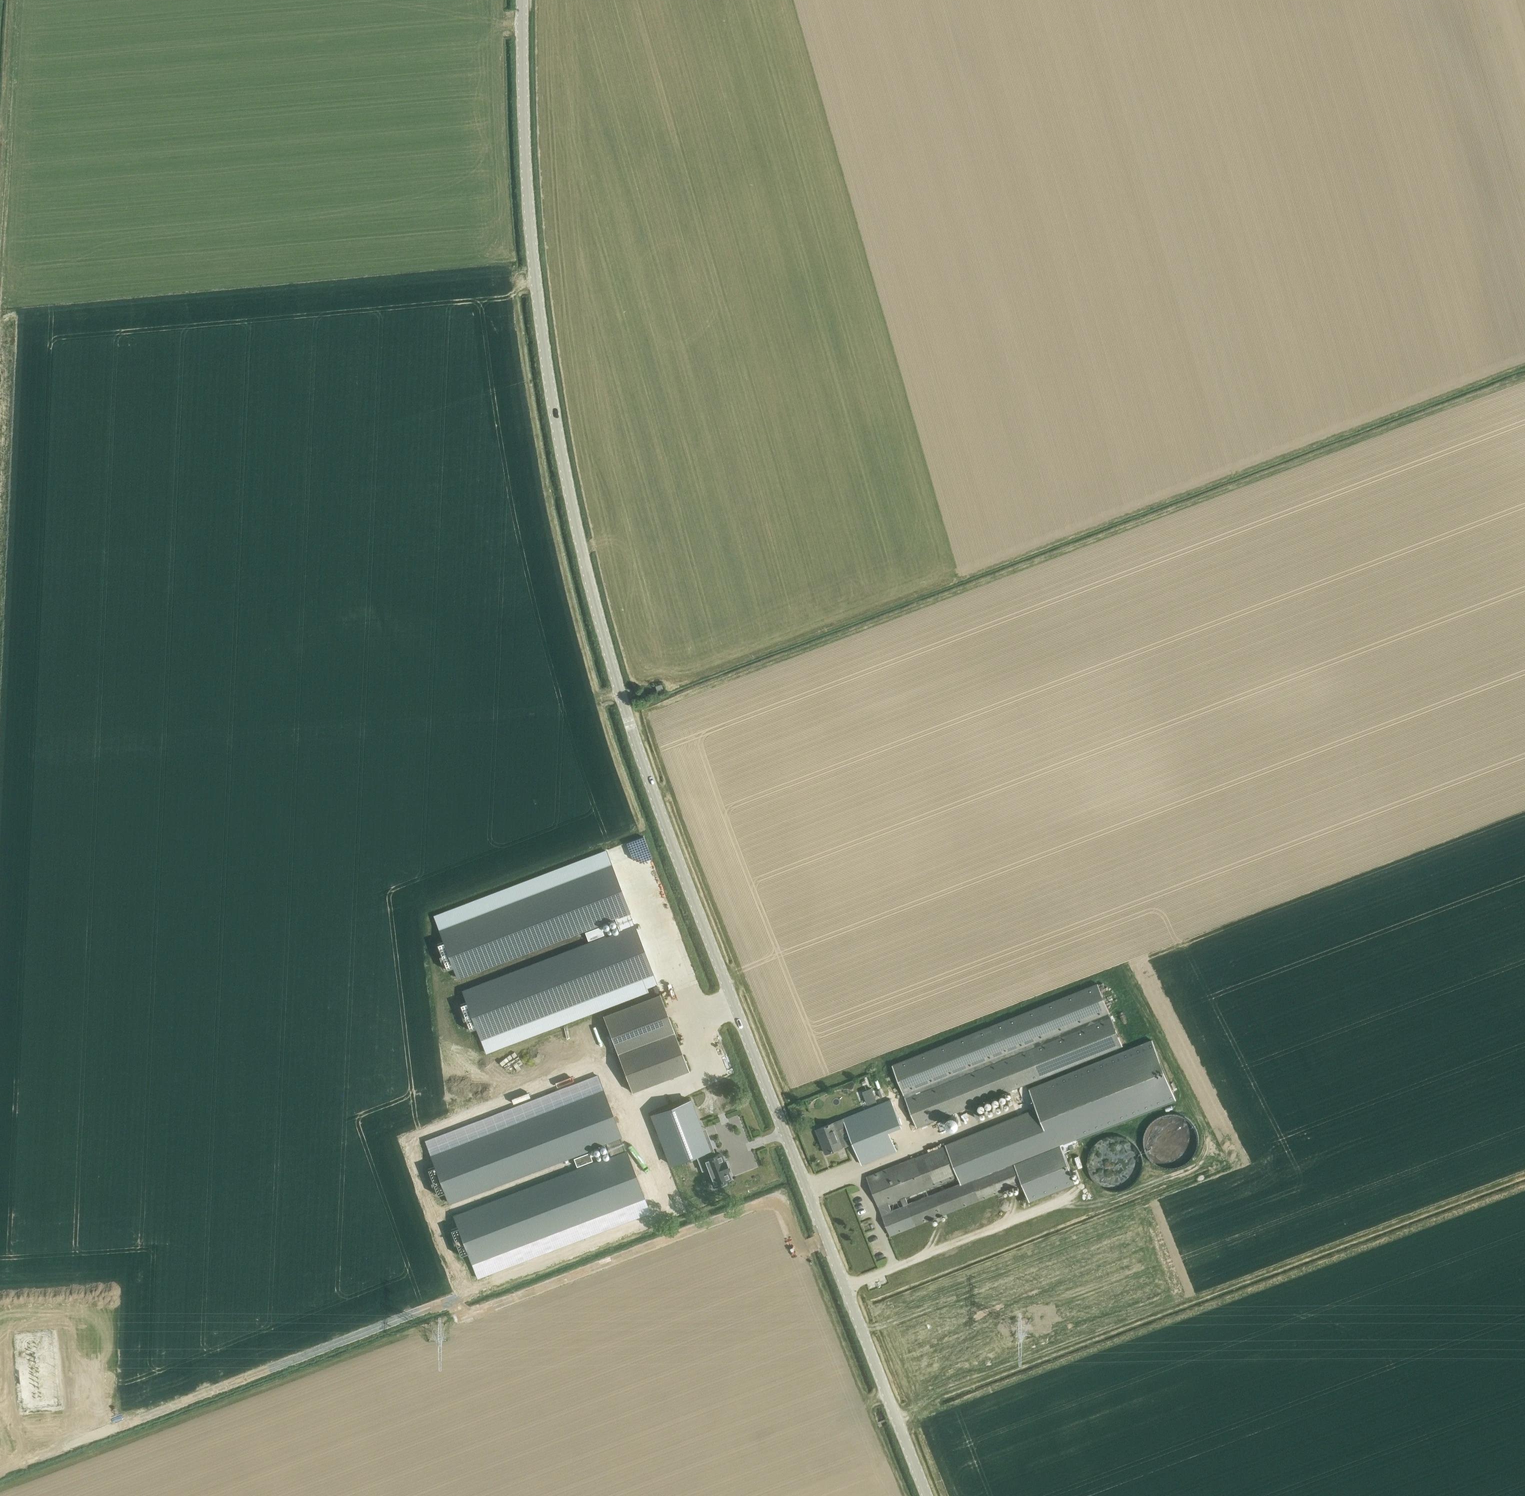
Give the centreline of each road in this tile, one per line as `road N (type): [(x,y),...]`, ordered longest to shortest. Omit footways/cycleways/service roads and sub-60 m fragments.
road 1 (tertiary): [(931,1495),(628,698),(580,522),(537,250),(529,0)]

